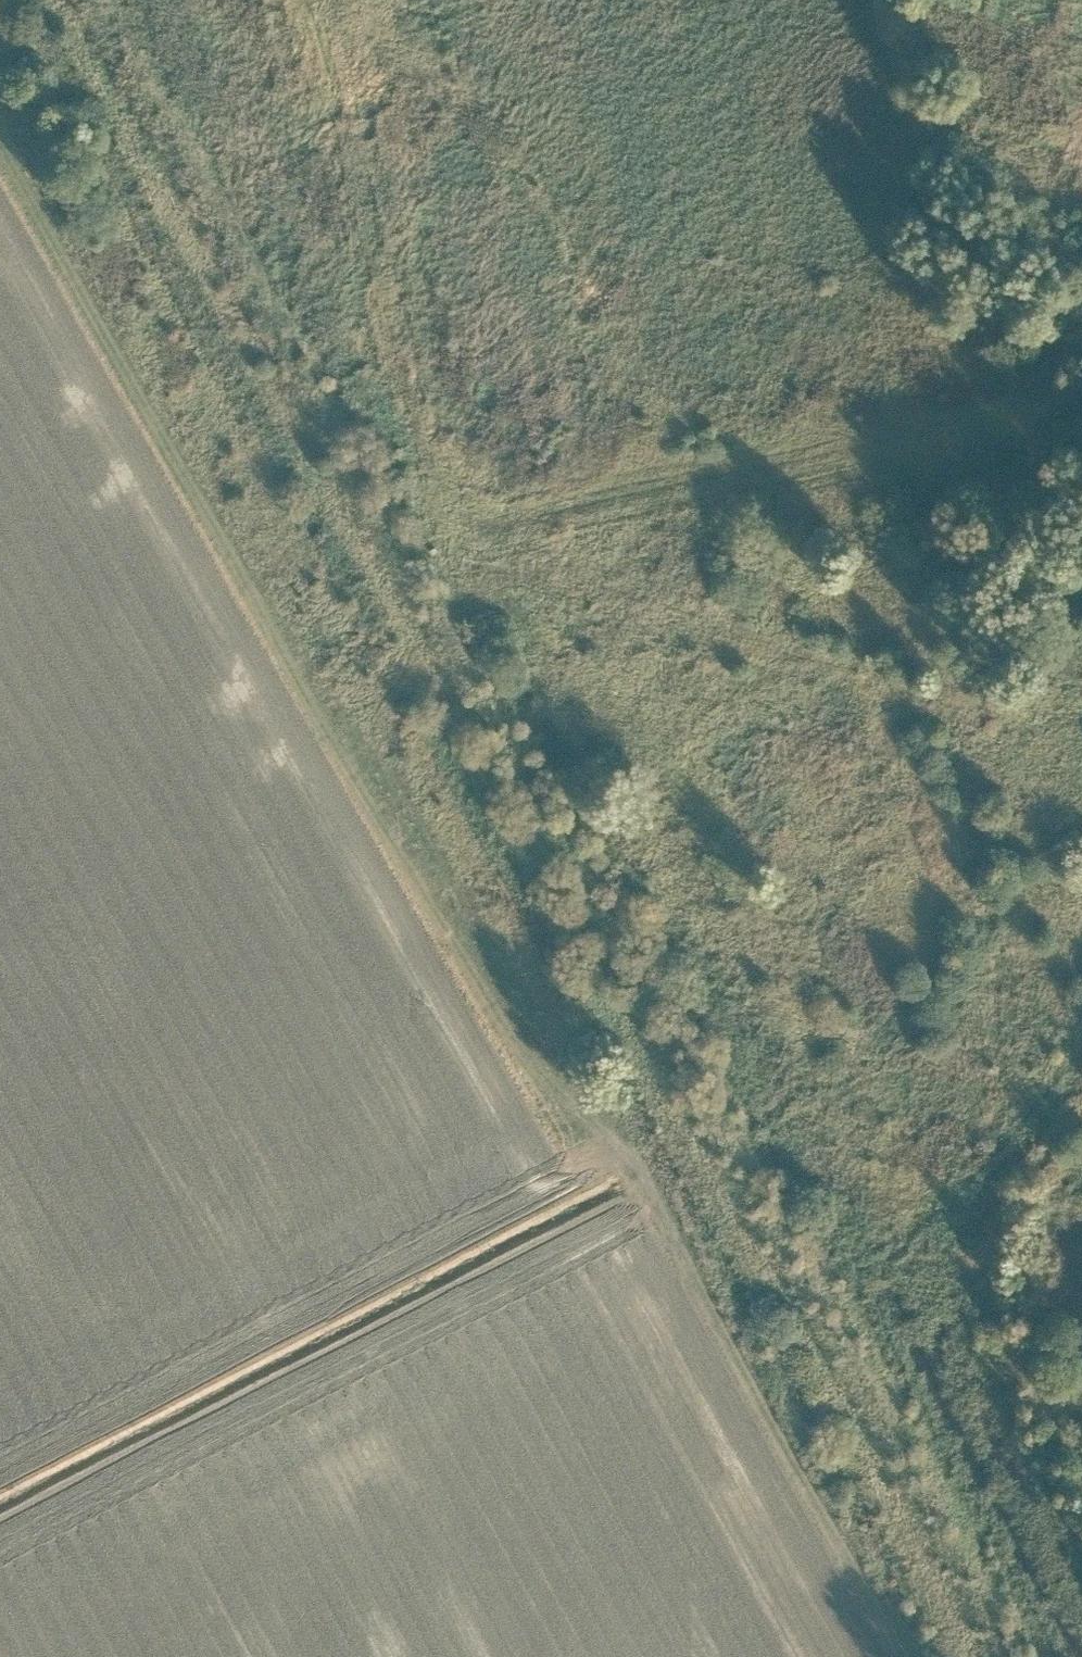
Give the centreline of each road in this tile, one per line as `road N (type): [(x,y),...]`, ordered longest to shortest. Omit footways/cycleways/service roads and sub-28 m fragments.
road 1 (track): [(864,1656),(0,60)]

